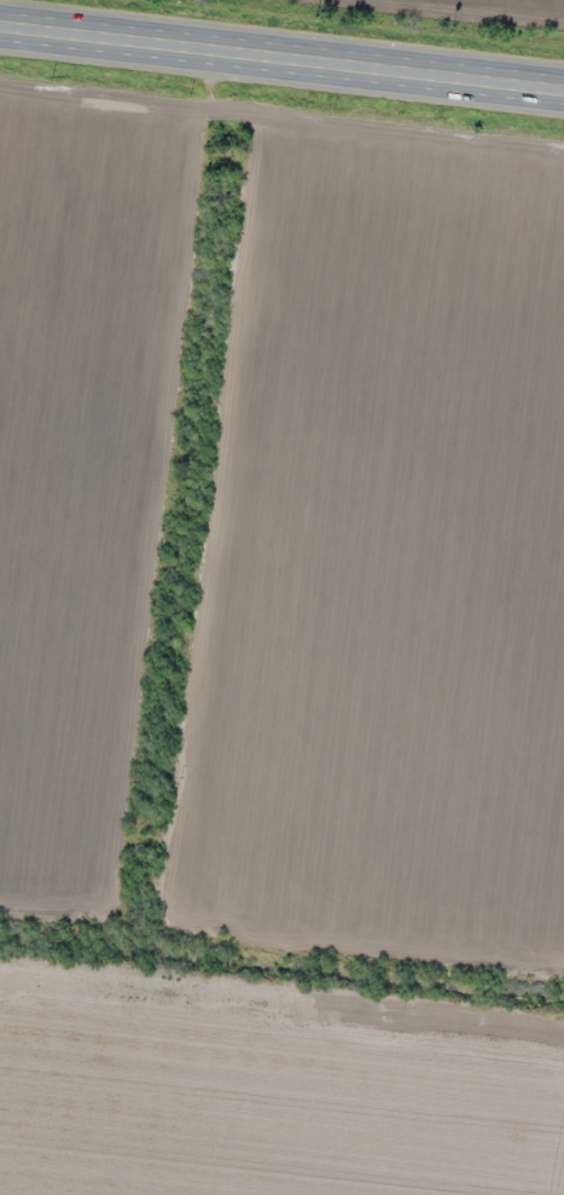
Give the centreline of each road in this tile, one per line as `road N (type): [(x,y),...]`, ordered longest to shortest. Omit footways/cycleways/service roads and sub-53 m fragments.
road 1 (primary): [(563,88),(0,24)]

